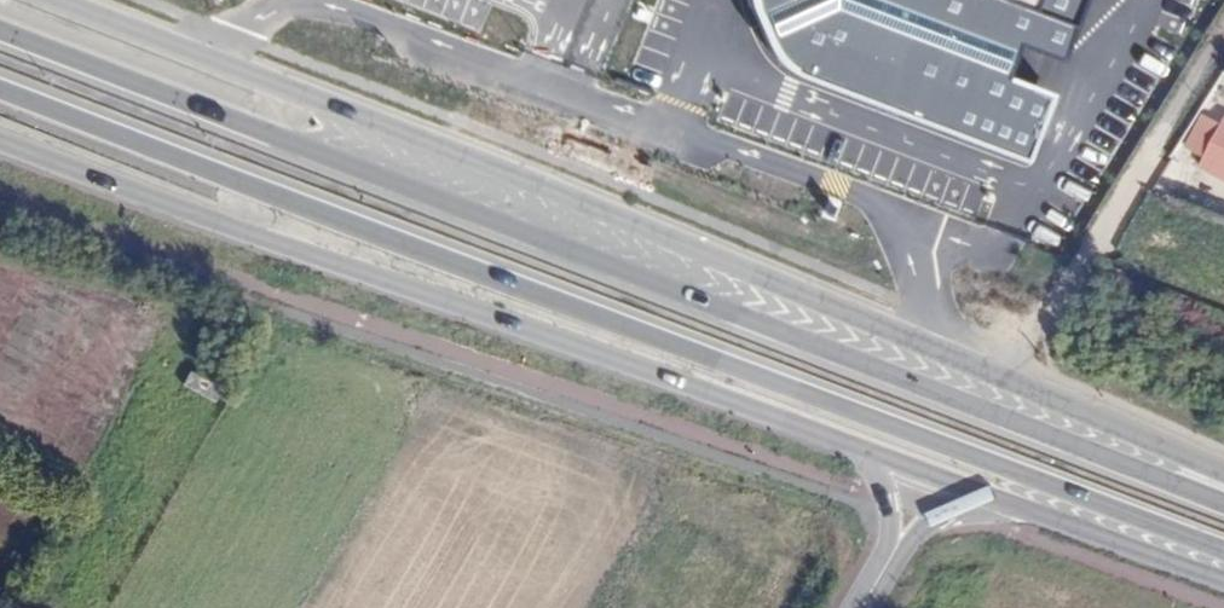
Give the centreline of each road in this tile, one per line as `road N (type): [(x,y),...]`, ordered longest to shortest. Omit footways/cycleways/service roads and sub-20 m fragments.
road 1 (primary): [(0,90),(1223,557)]
road 2 (primary): [(1223,493),(0,31)]
road 3 (primary): [(1223,487),(273,80),(65,0)]
road 4 (primary): [(0,142),(800,428)]
road 5 (track): [(1223,20),(1000,391)]
road 6 (primary): [(1003,504),(1223,583)]
road 7 (primary): [(868,454),(1003,504)]
road 8 (tertiary): [(894,553),(940,520),(1003,504)]

